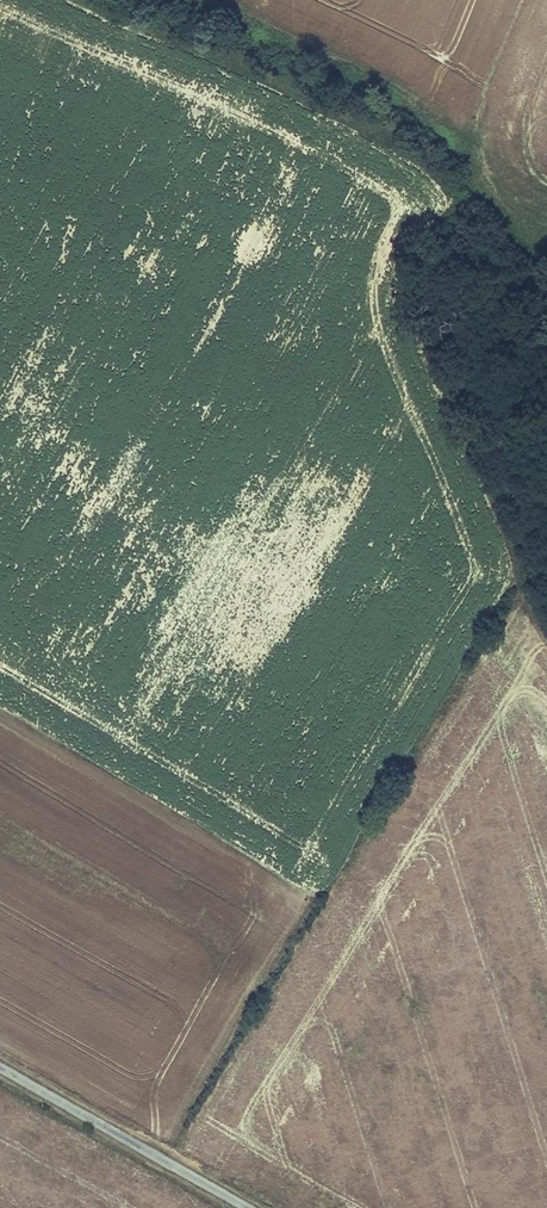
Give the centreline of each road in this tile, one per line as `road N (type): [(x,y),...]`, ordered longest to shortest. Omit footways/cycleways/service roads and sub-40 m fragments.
road 1 (unclassified): [(246,1207),(0,1068)]

